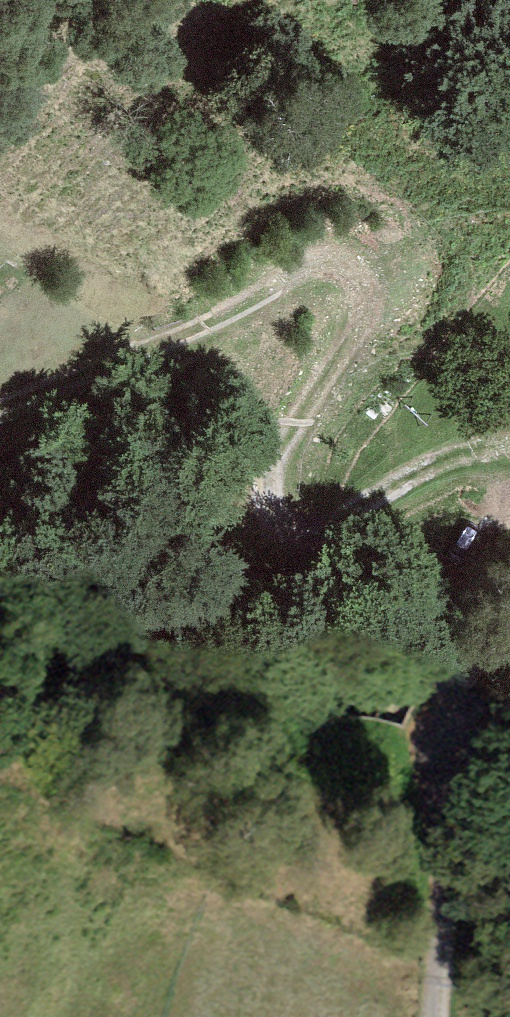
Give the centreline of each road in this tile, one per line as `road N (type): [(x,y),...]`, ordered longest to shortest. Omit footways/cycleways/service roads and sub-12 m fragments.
road 1 (track): [(509,451),(454,459),(316,531),(286,530),(277,514),(276,459),(369,307),(369,287),(355,269),(334,260),(0,407)]
road 2 (unclassified): [(509,735),(468,757),(450,785),(436,1016)]
road 3 (track): [(468,757),(455,725),(454,684),(468,663),(509,642)]

